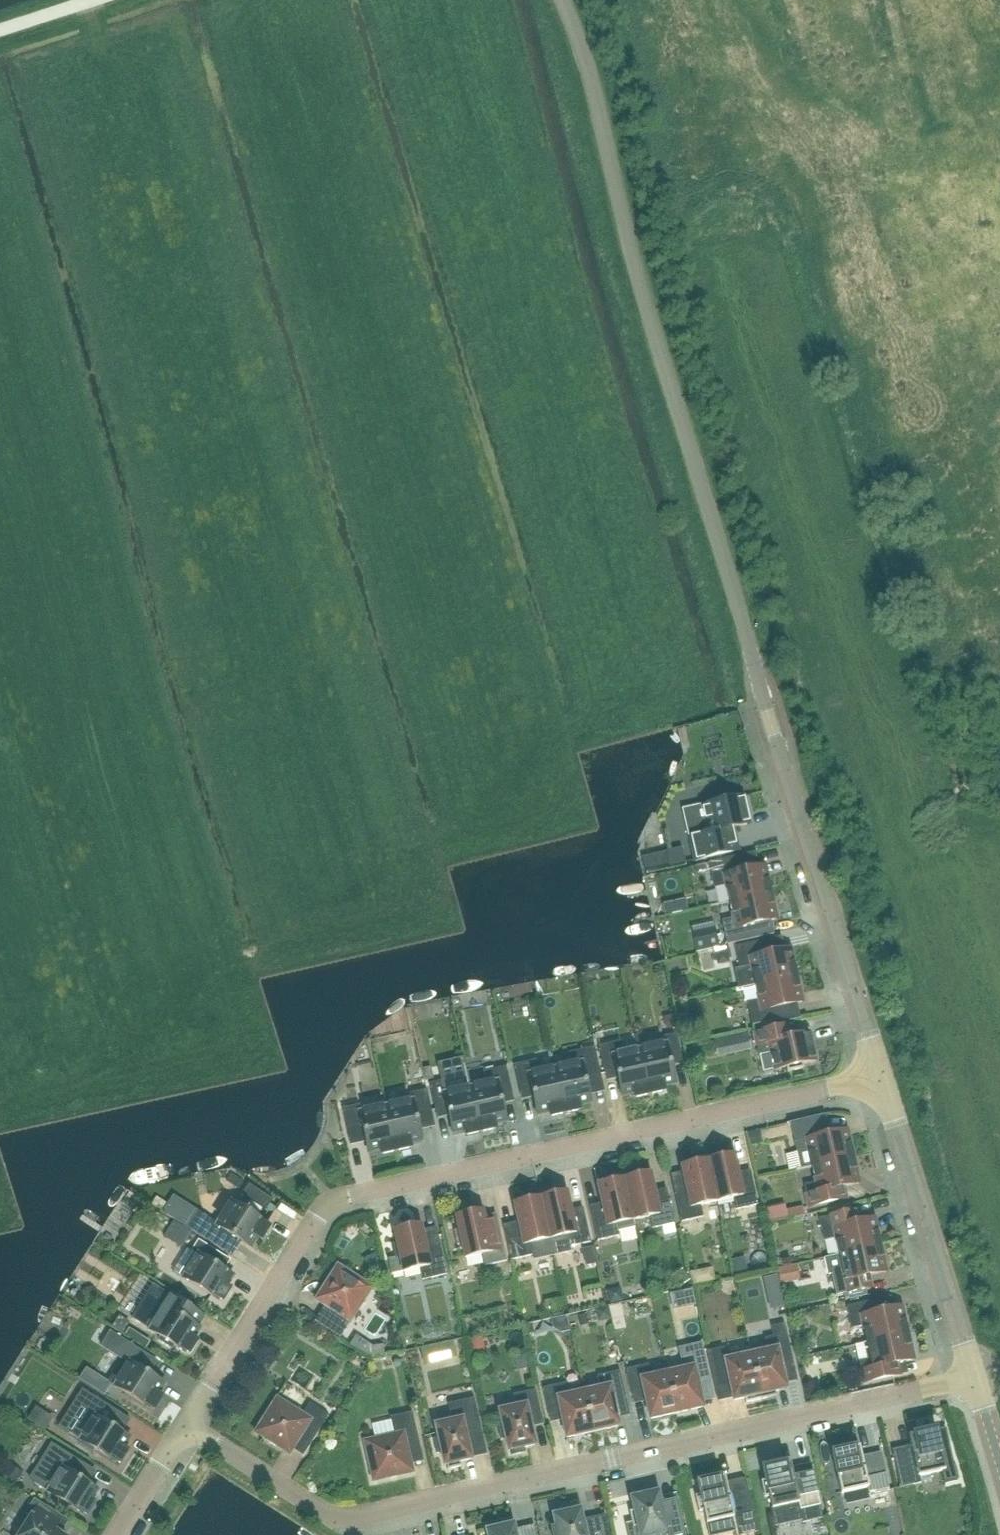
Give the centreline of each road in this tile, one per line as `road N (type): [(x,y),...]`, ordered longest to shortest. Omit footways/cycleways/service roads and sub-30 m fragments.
road 1 (tertiary): [(879,1078),(667,388),(558,0)]
road 2 (residential): [(183,1426),(331,1201),(879,1078)]
road 3 (residential): [(183,1426),(343,1521),(972,1379)]
road 4 (tertiary): [(972,1379),(879,1078)]
road 5 (residential): [(118,1534),(183,1426)]

